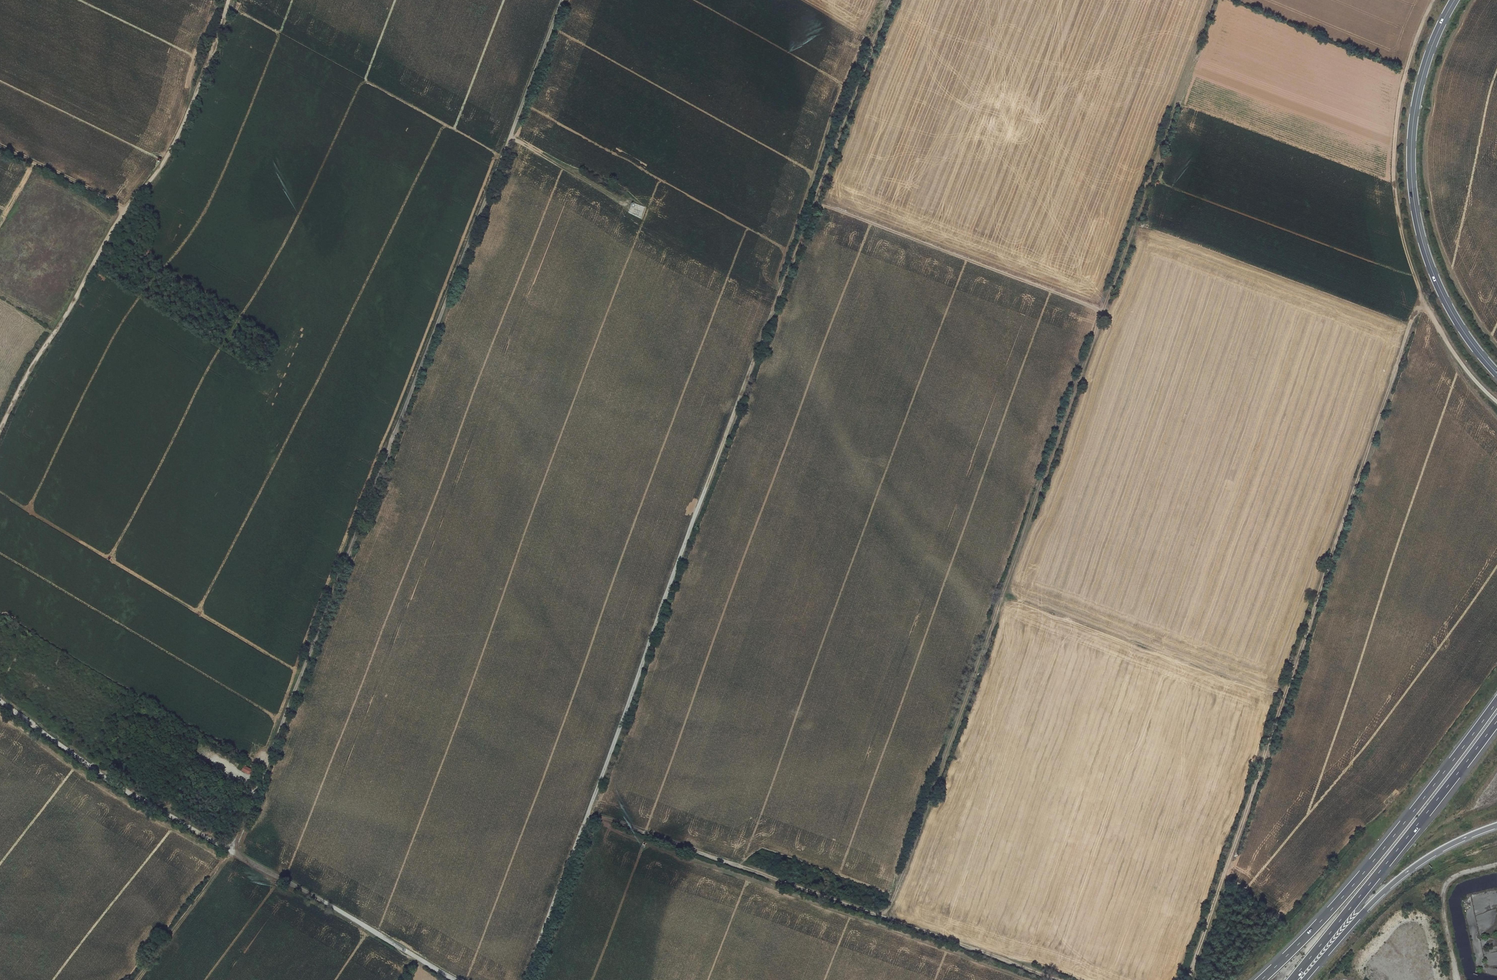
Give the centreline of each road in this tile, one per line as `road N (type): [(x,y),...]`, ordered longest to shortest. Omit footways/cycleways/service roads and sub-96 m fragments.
road 1 (track): [(884,918),(1213,0)]
road 2 (track): [(562,0),(233,851)]
road 3 (track): [(782,285),(525,979)]
road 4 (track): [(1186,979),(1419,296)]
road 5 (track): [(0,700),(115,785),(457,979)]
road 6 (track): [(1054,979),(605,819),(585,819)]
road 7 (track): [(229,0),(190,113),(156,176),(125,214),(0,429)]
road 8 (track): [(1496,417),(1435,331),(1402,242),(1394,191),(1400,93),(1432,0)]
road 9 (trunk): [(1455,0),(1419,90),(1412,187),(1440,289),(1496,374)]
road 10 (motorway): [(1496,702),(1355,884),(1261,979)]
road 11 (motorway): [(1292,979),(1496,721)]
road 12 (track): [(1102,310),(813,202)]
road 13 (track): [(782,285),(891,0)]
road 14 (motorway): [(1303,979),(1395,882),(1496,826)]
road 15 (track): [(136,979),(233,851)]
road 16 (track): [(125,214),(0,147)]
road 17 (track): [(622,205),(509,141)]

